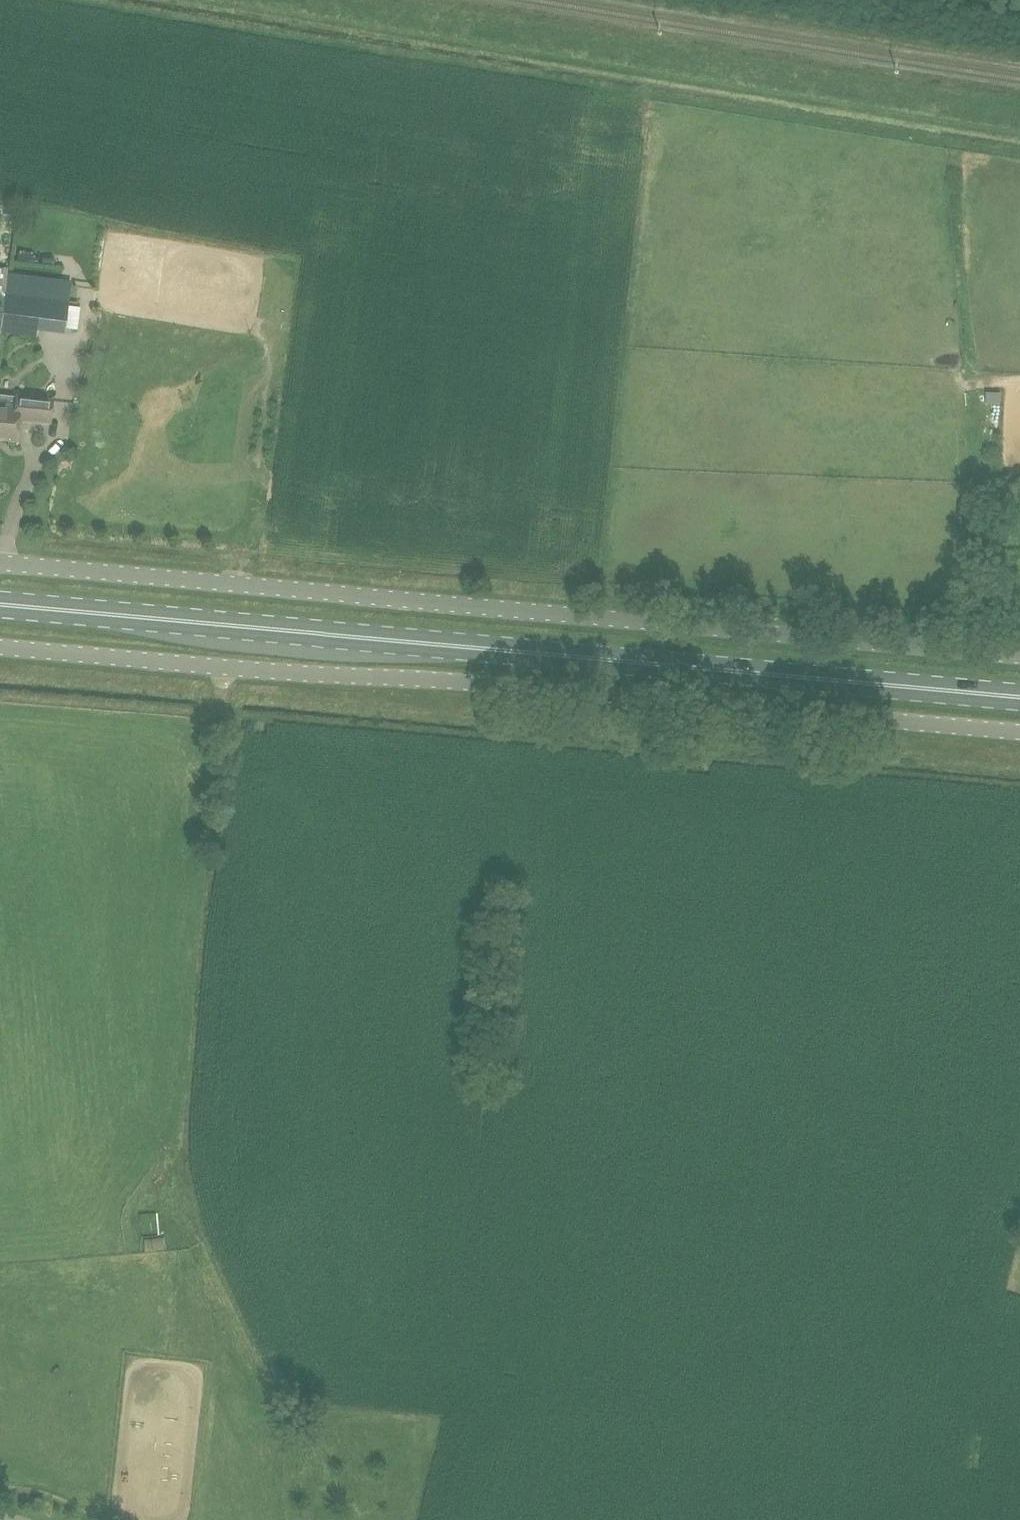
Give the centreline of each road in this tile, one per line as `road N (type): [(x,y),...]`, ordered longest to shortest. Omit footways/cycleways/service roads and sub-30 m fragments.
road 1 (unclassified): [(1019,658),(0,561)]
road 2 (primary): [(1019,700),(0,607)]
road 3 (unclassified): [(1019,734),(0,647)]

